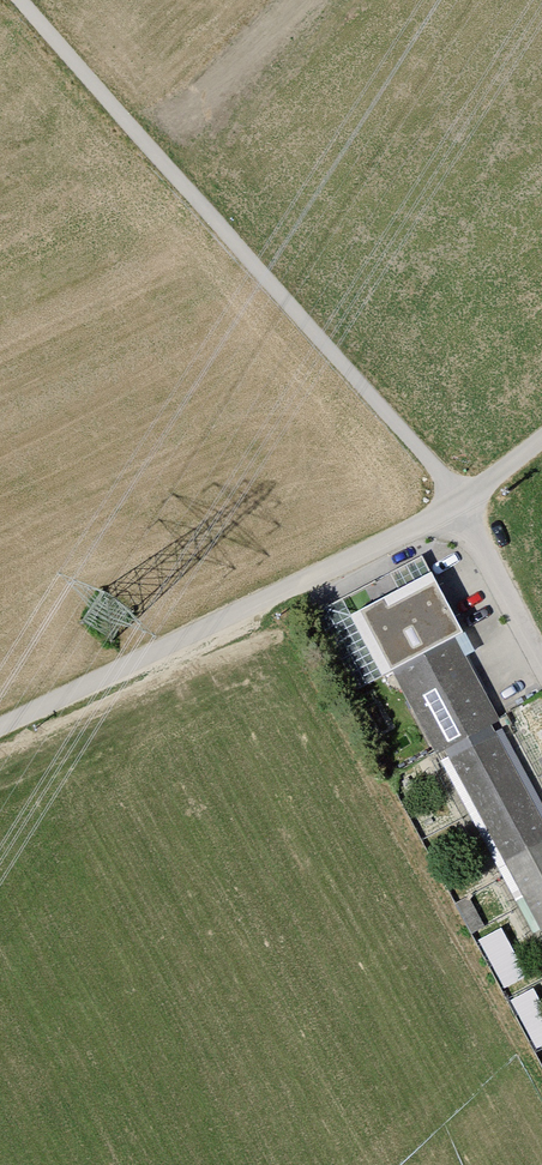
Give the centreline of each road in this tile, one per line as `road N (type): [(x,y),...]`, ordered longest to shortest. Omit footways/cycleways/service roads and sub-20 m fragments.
road 1 (track): [(456,510),(442,475),(21,0)]
road 2 (track): [(0,730),(456,510)]
road 3 (unclassified): [(541,657),(456,510)]

